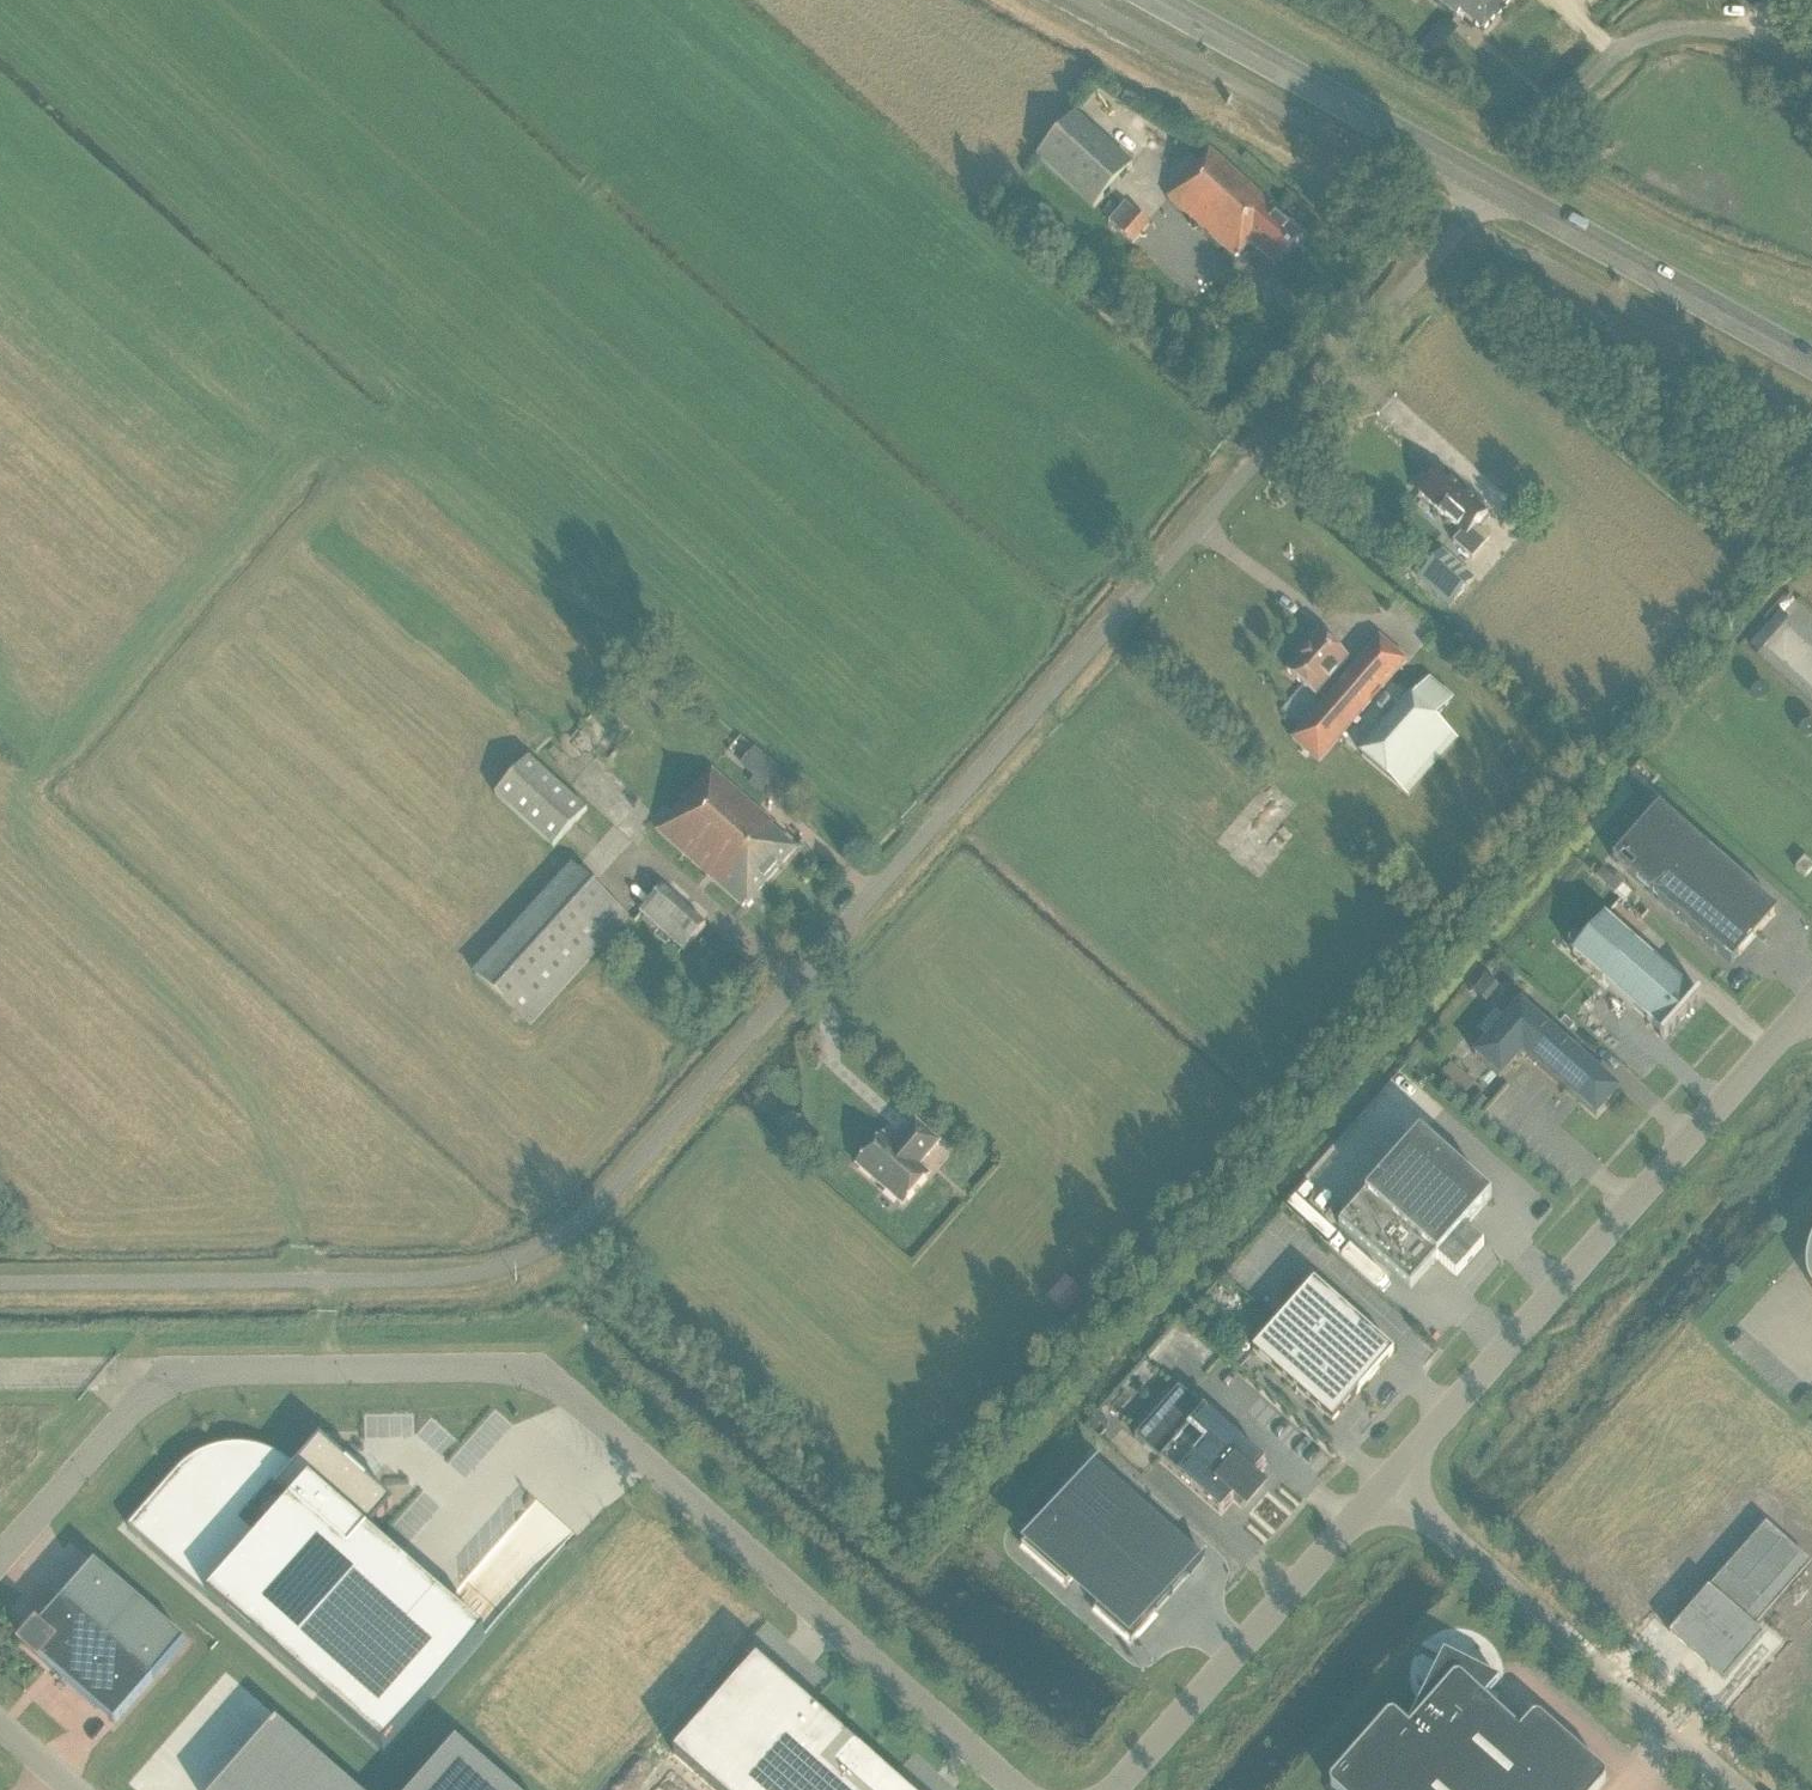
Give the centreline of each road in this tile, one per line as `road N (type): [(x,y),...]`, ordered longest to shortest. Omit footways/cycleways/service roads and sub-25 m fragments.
road 1 (unclassified): [(0,1283),(442,1278),(485,1271),(555,1241),(595,1210),(1492,186)]
road 2 (unclassified): [(0,1559),(167,1379),(194,1371),(536,1373),(1019,1789)]
road 3 (unclassified): [(1388,1482),(1811,1003)]
road 4 (unclassified): [(1736,1789),(1388,1482)]
road 5 (unclassified): [(1116,1789),(1388,1482)]
road 6 (secondary): [(1492,186),(1159,0)]
road 7 (secondary): [(1811,363),(1492,186)]

